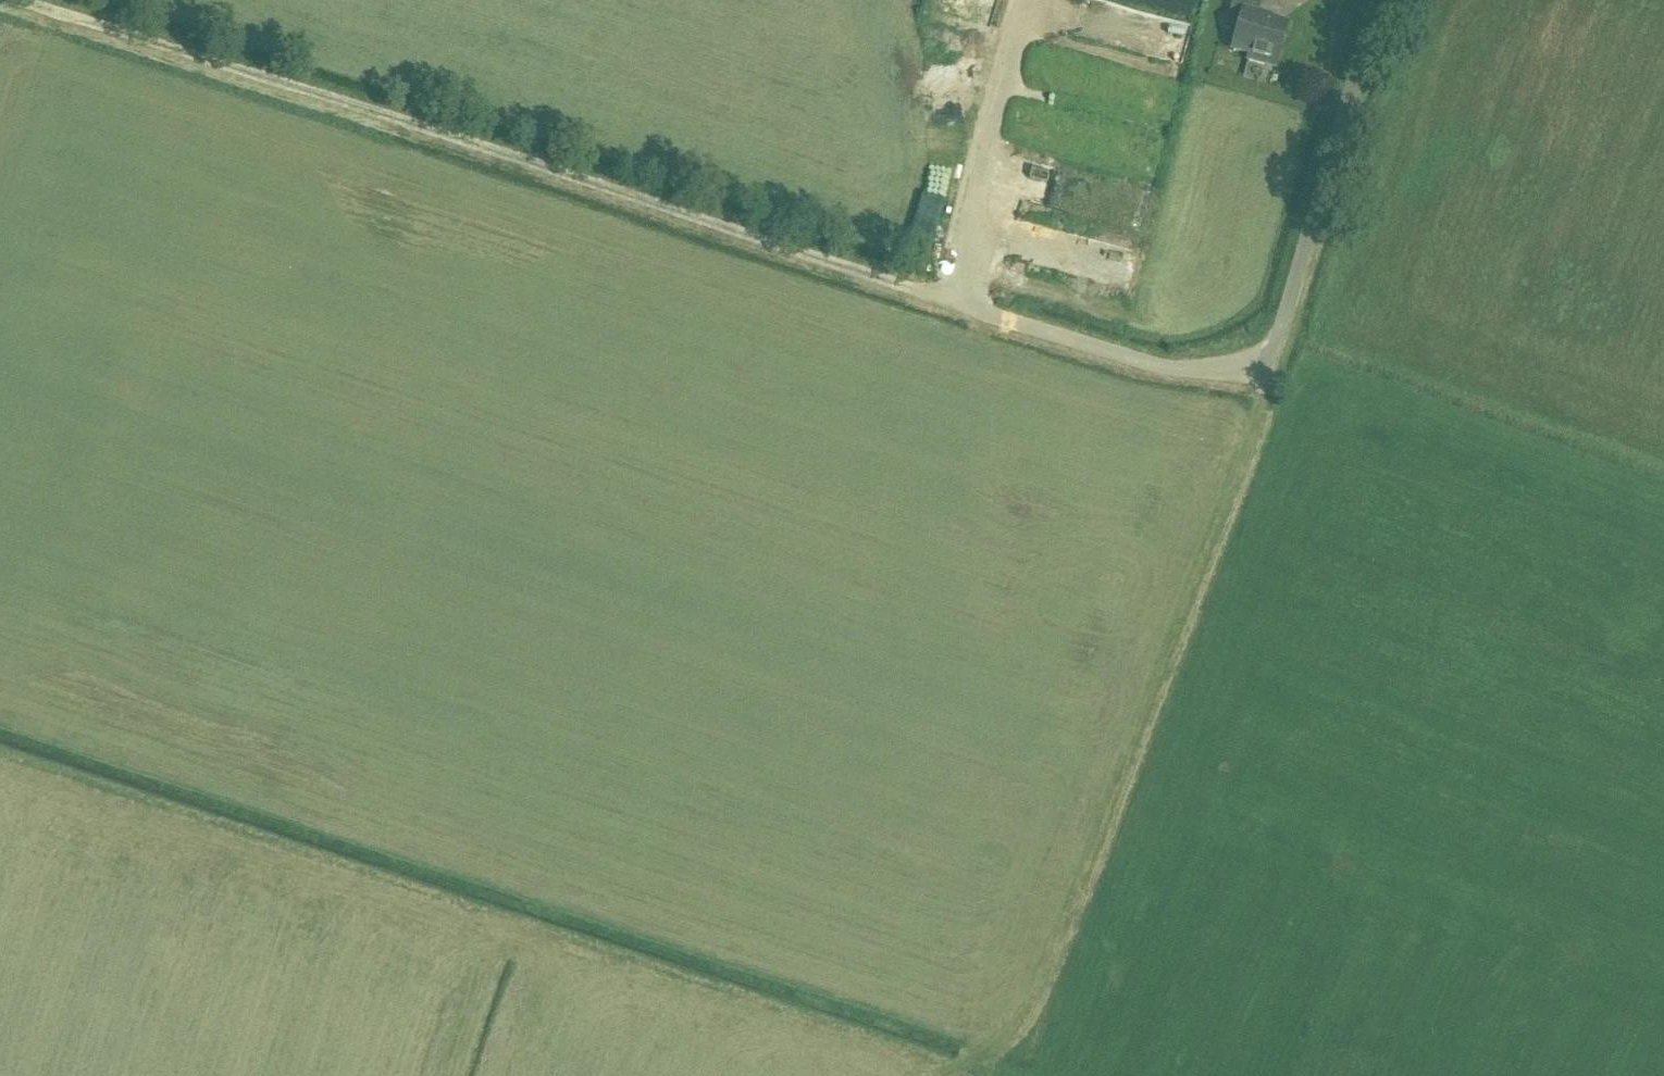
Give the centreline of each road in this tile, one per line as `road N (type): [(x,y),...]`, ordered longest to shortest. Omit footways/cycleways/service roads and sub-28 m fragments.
road 1 (unclassified): [(0,7),(28,2),(1168,364),(1234,368),(1266,348),(1287,309),(1376,0)]

